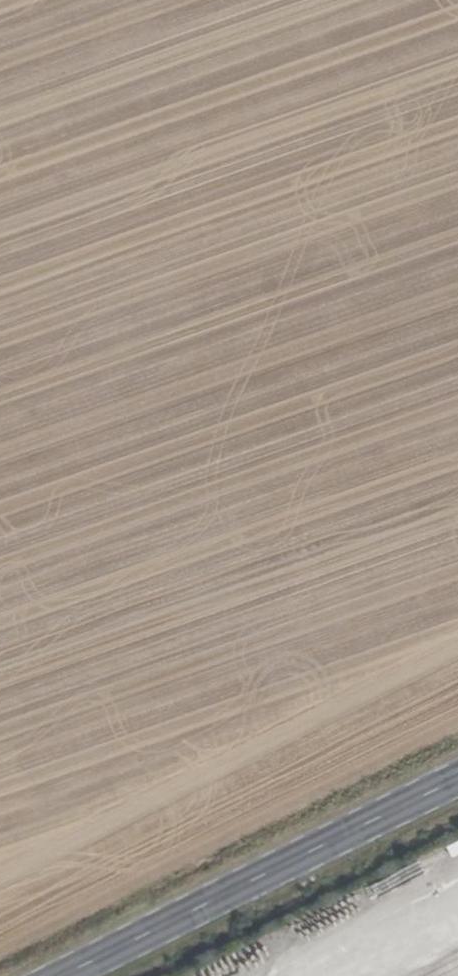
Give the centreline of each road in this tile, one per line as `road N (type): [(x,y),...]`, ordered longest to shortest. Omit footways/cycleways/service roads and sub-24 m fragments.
road 1 (tertiary): [(55,975),(457,773)]

